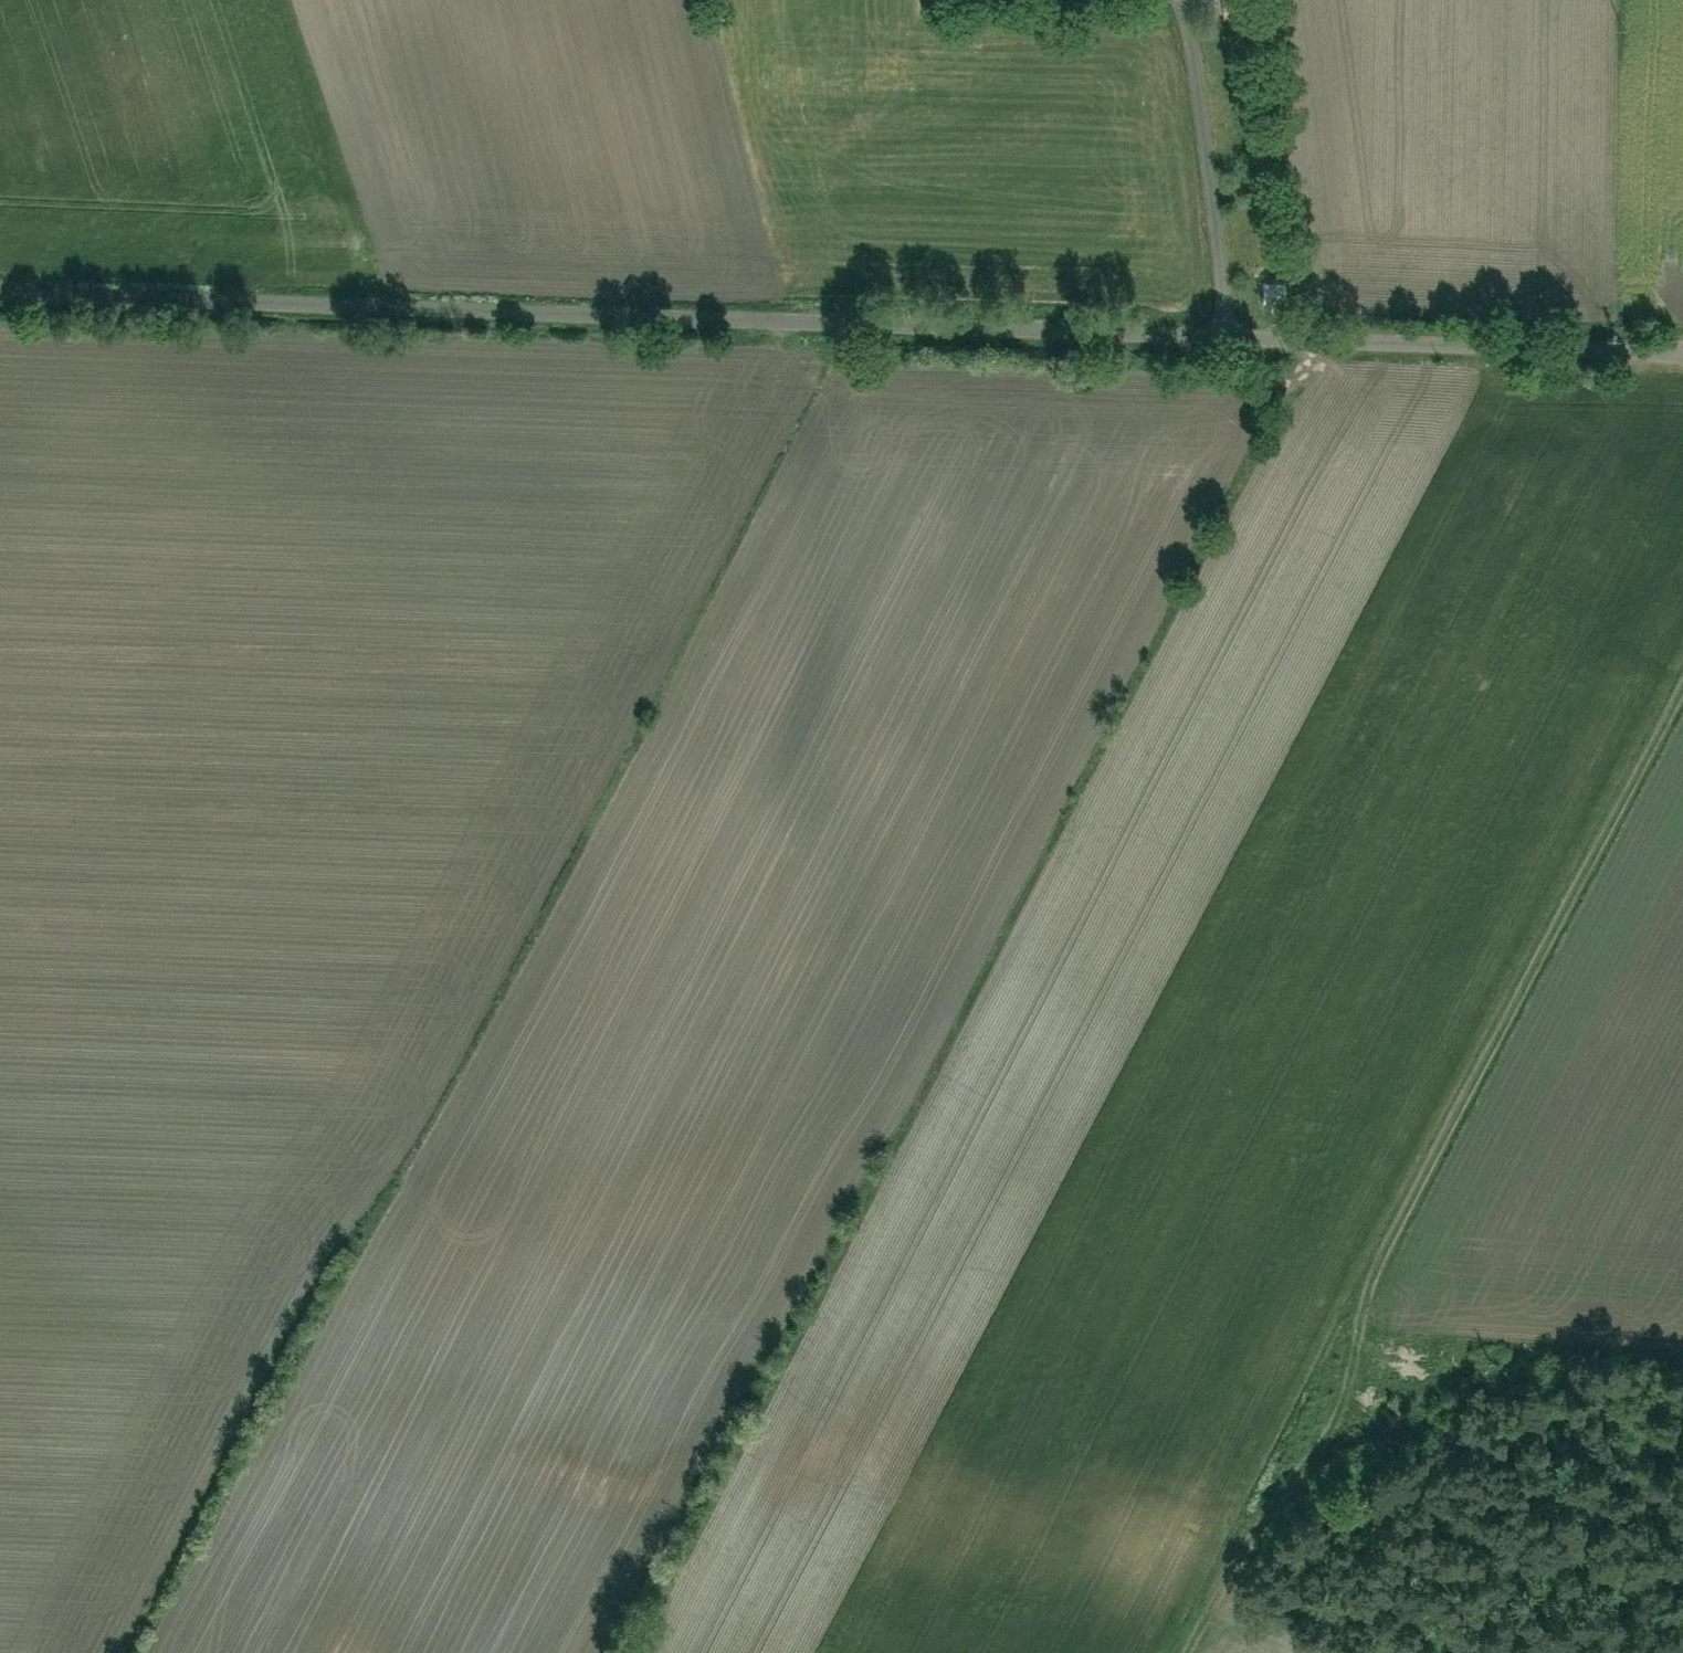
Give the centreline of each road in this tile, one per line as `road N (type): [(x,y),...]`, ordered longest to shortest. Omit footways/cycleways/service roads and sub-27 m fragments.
road 1 (residential): [(0,290),(1682,357)]
road 2 (track): [(1189,1652),(1366,1329),(1682,676)]

